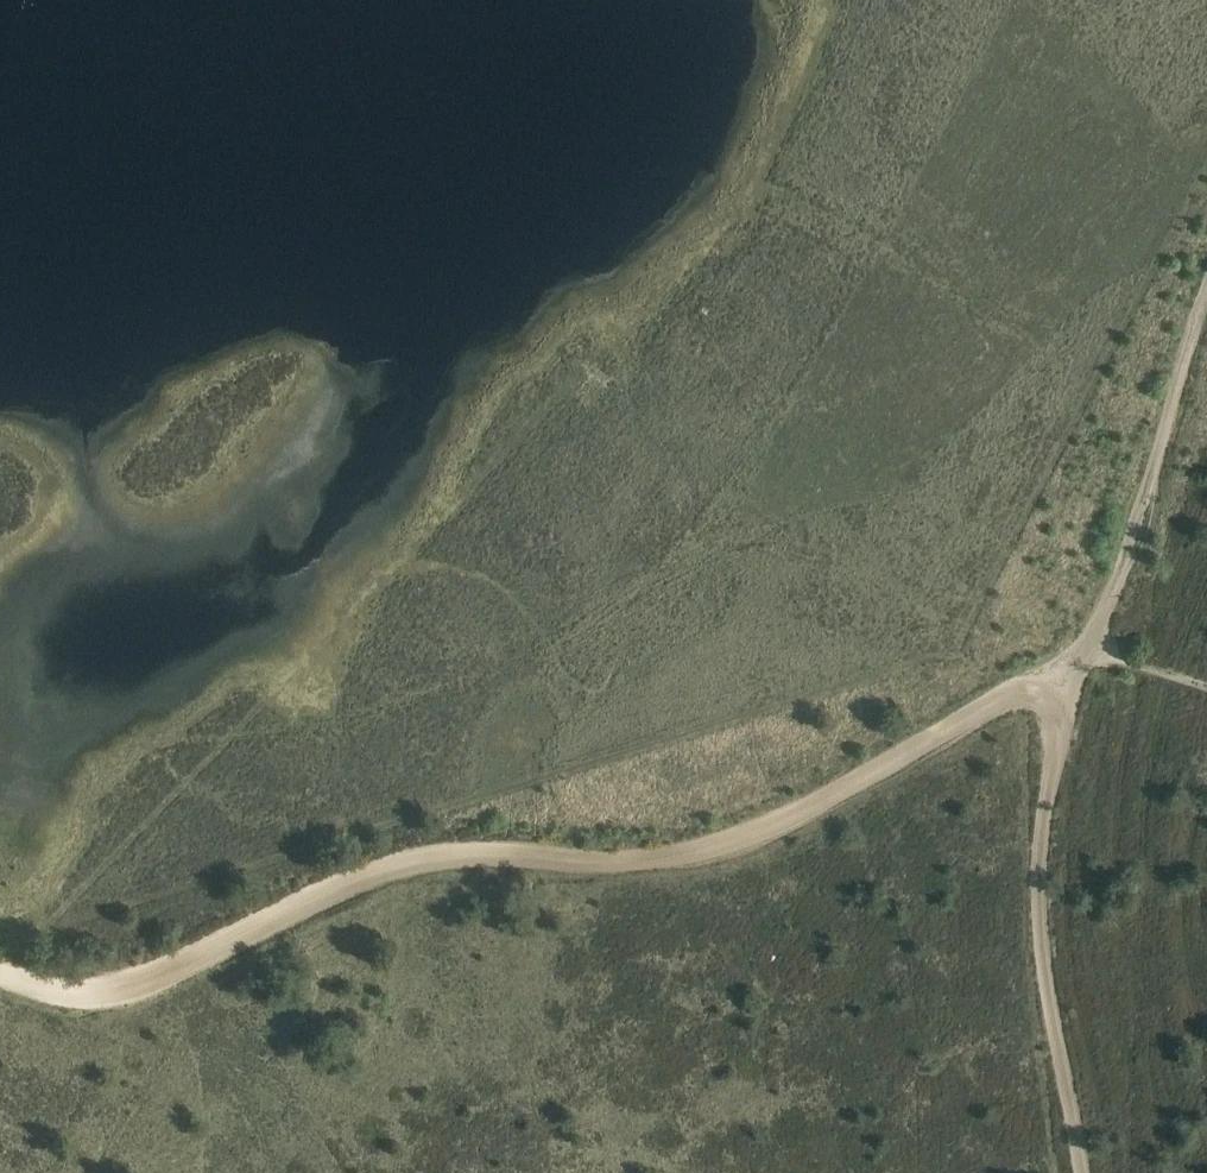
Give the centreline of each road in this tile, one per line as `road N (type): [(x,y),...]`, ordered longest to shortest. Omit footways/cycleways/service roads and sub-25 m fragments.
road 1 (track): [(0,968),(65,987),(110,988),(165,972),(388,864),(521,852),(631,860),(703,853),(766,832),(1089,658)]
road 2 (track): [(1083,1172),(1042,954),(1051,781),(1206,295)]

